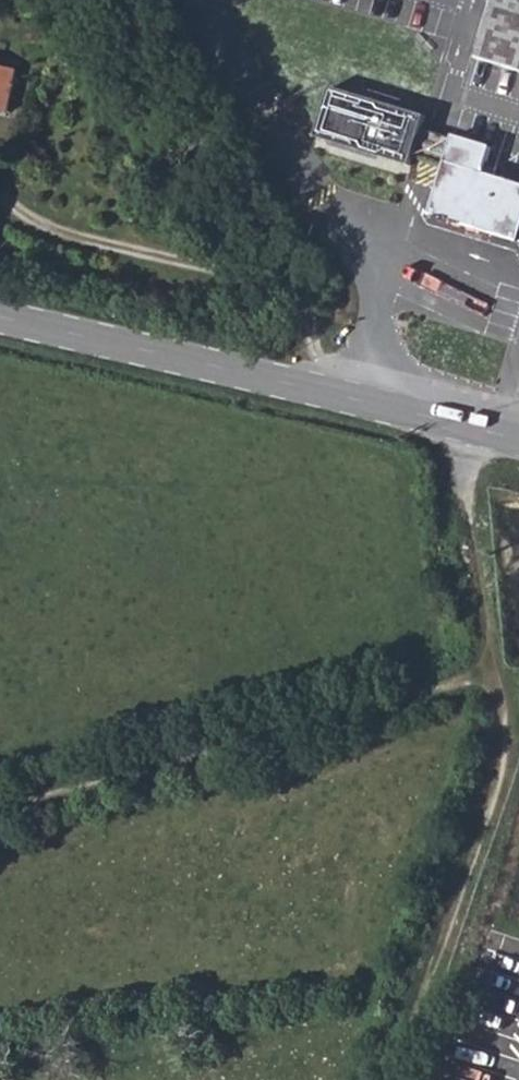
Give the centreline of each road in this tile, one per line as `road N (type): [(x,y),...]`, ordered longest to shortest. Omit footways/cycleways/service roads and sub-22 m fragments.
road 1 (secondary): [(518,448),(0,322)]
road 2 (track): [(0,812),(488,675)]
road 3 (track): [(110,0),(148,69),(269,225),(303,292),(320,337),(311,396)]
road 4 (track): [(394,1079),(462,910),(518,722)]
road 5 (track): [(518,710),(488,675),(466,564),(462,434)]

